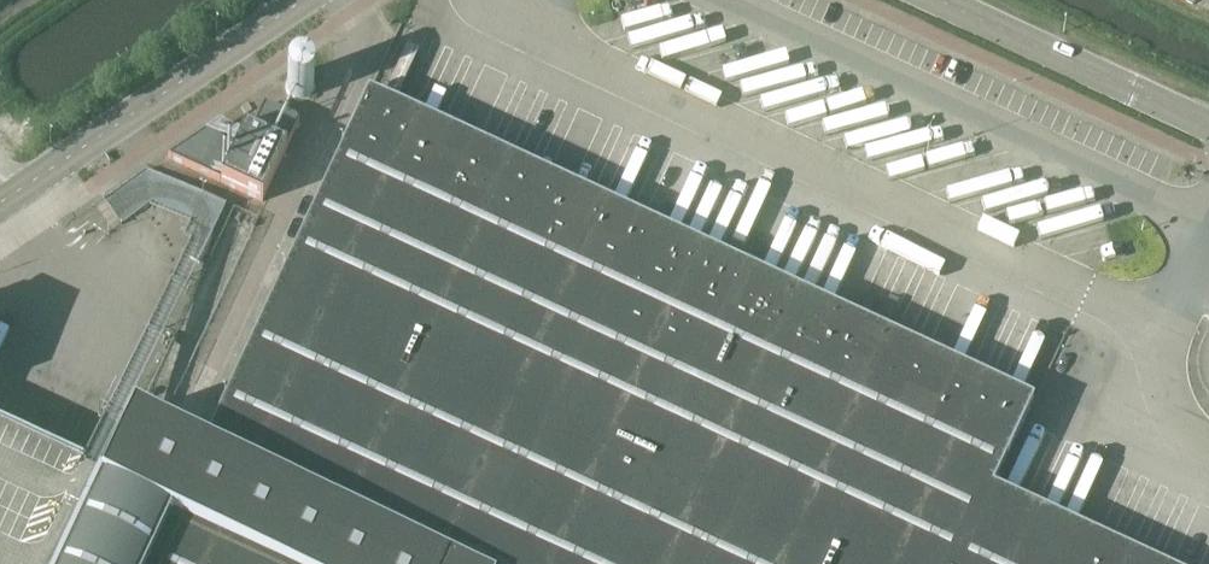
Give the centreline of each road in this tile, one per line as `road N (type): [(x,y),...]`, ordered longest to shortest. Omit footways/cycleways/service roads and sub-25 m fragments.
road 1 (unclassified): [(308,0),(16,197)]
road 2 (unclassified): [(1208,127),(935,0)]

